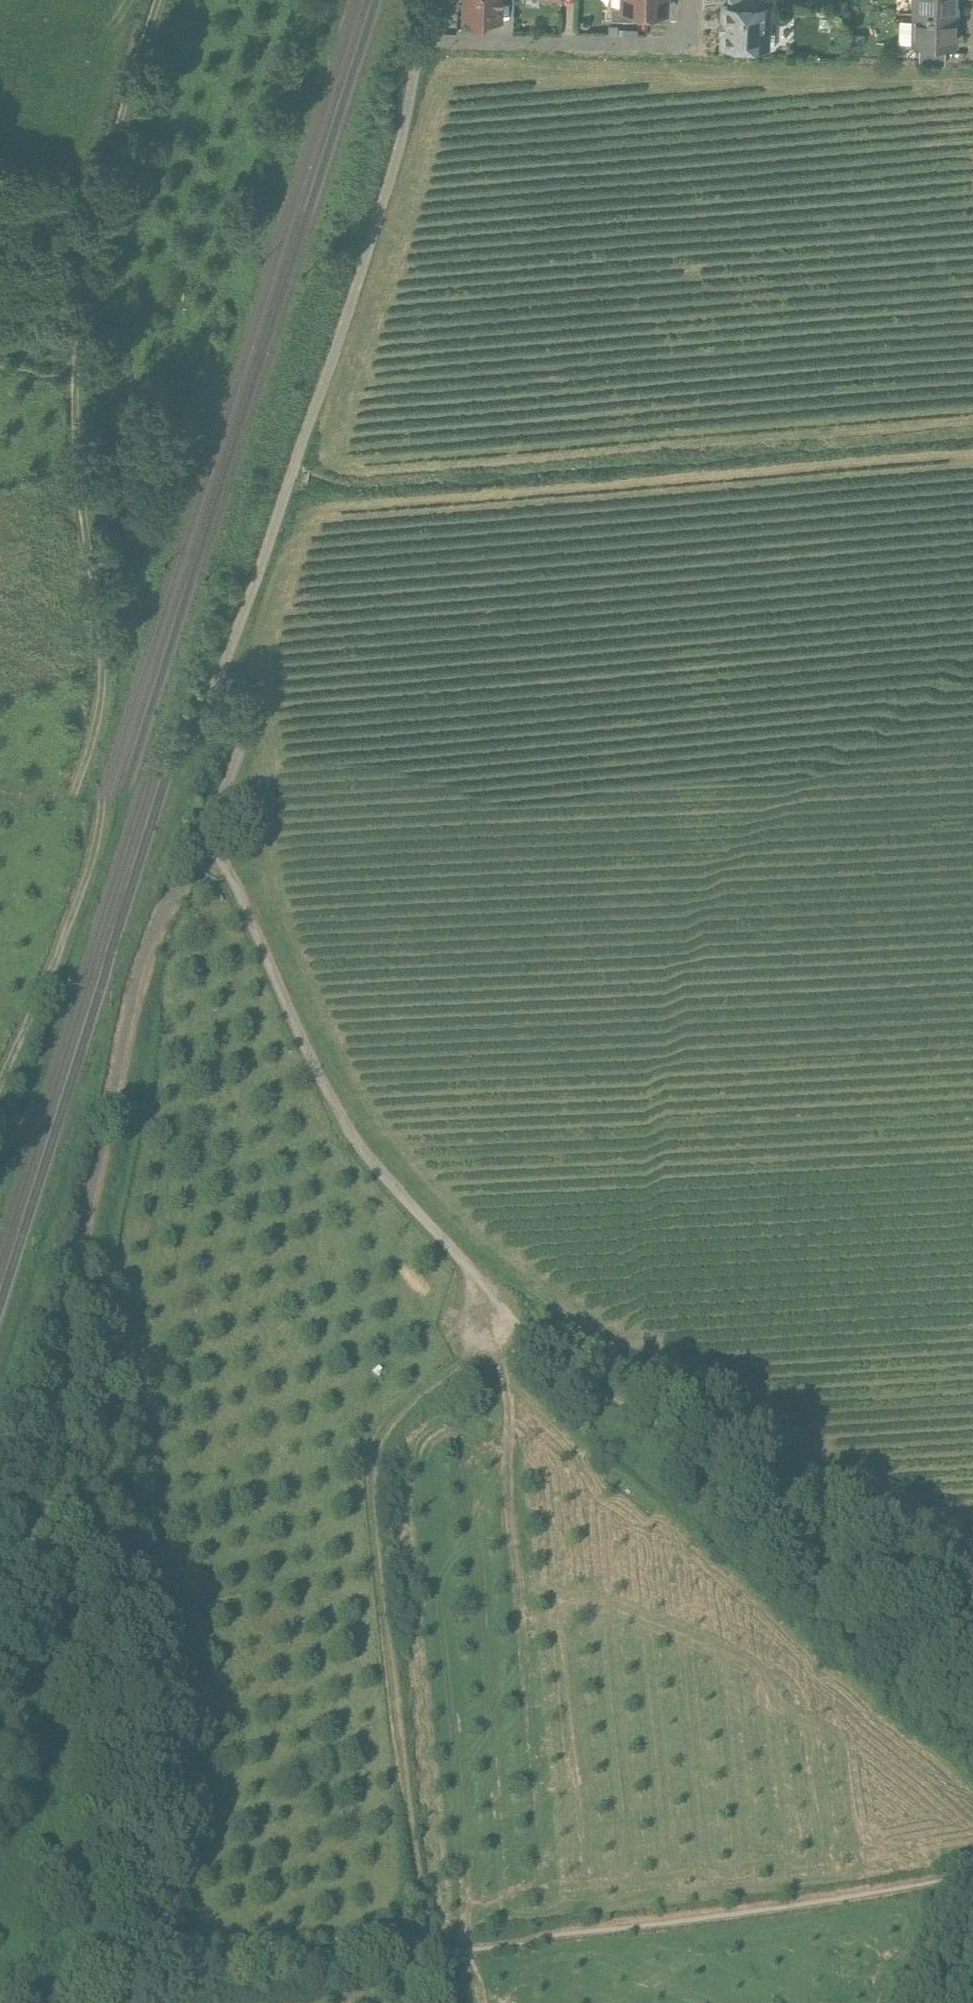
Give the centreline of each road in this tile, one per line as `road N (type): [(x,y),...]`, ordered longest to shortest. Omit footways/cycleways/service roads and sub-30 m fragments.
road 1 (track): [(0,1036),(96,807),(105,713),(81,540),(78,436),(114,232),(179,0)]
road 2 (track): [(208,776),(146,899),(129,955),(71,1238),(61,1396),(34,1505)]
road 3 (track): [(430,106),(339,418),(208,776)]
road 4 (track): [(34,1505),(74,1518),(94,1534),(147,1820),(176,1891),(208,1910),(431,1892)]
road 5 (track): [(487,1249),(477,1199),(344,1048),(246,834),(208,776)]
road 6 (track): [(431,1892),(972,1814)]
road 7 (residential): [(440,106),(699,117),(703,0)]

